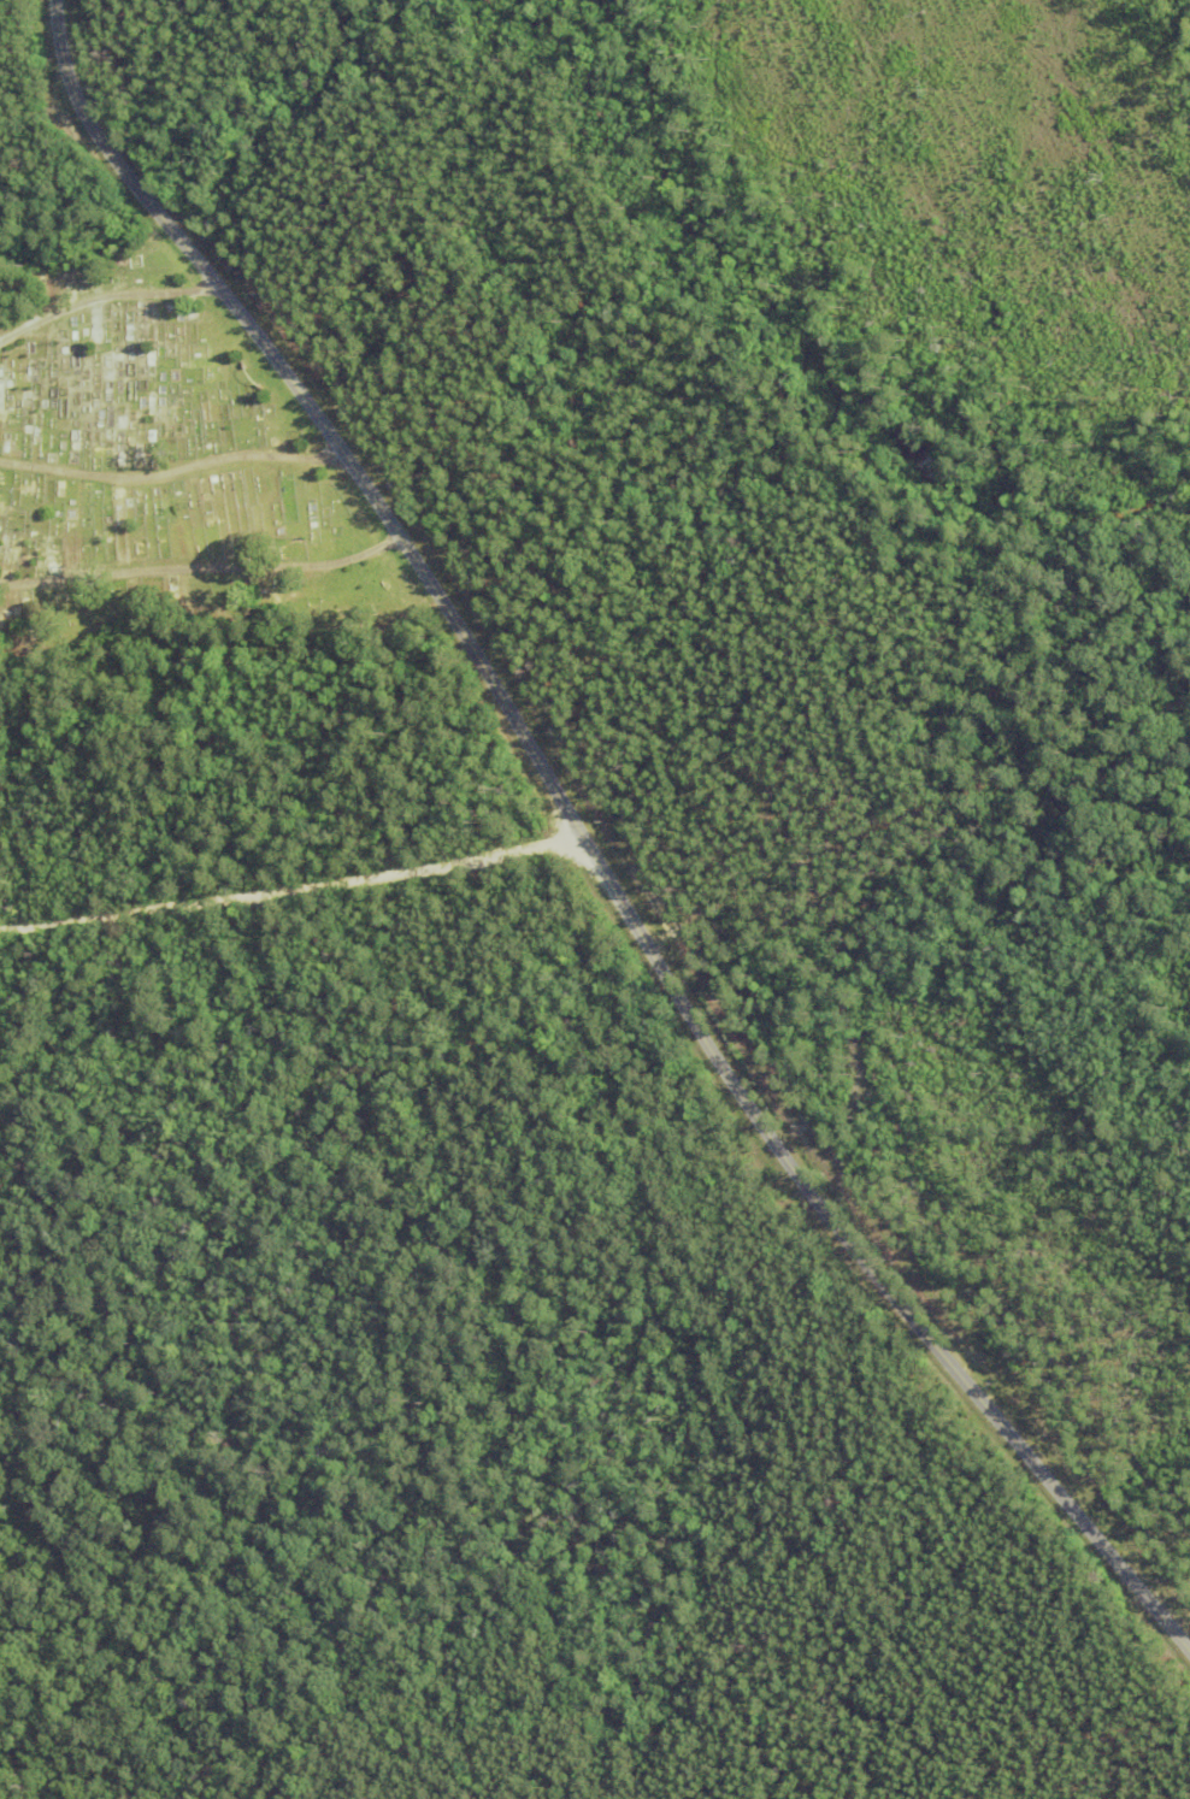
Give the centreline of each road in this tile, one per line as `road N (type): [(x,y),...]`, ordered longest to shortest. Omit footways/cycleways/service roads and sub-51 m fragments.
road 1 (residential): [(1189,1655),(765,1142),(413,558),(216,277),(153,212),(75,105),(58,64),(56,0)]
road 2 (residential): [(0,932),(377,881),(581,837)]

